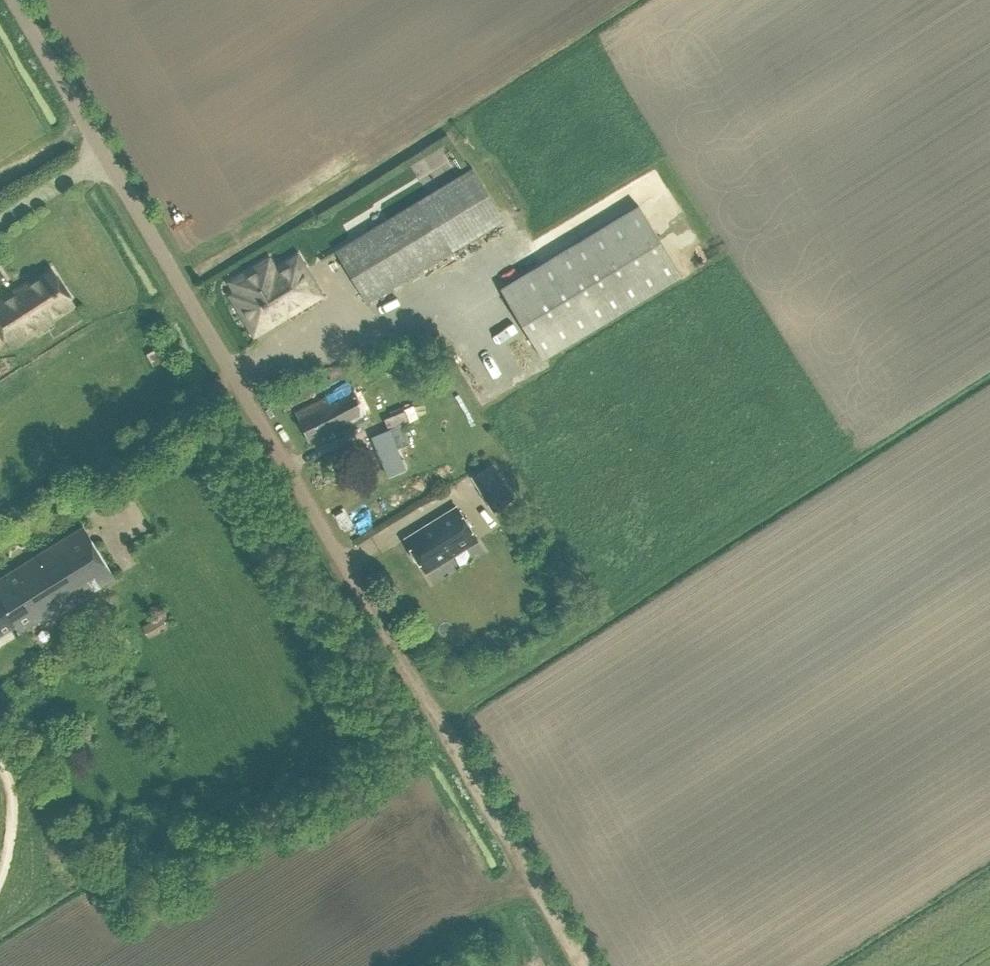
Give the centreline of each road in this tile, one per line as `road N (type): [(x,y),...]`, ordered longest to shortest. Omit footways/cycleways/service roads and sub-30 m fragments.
road 1 (unclassified): [(344,562),(14,0)]
road 2 (track): [(582,965),(344,562)]

